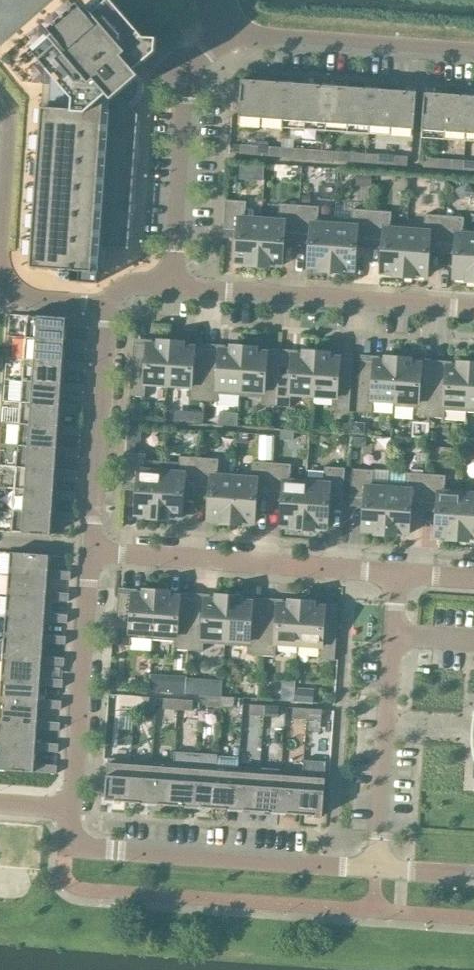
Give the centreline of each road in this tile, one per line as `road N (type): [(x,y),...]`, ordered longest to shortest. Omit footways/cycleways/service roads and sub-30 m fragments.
road 1 (residential): [(375,870),(70,845),(74,811)]
road 2 (residential): [(91,552),(398,575)]
road 3 (residential): [(473,310),(172,286)]
road 4 (residential): [(375,870),(398,575)]
road 5 (residential): [(172,286),(184,78),(189,65),(228,38)]
road 6 (residential): [(91,552),(74,811)]
road 7 (residential): [(105,302),(91,552)]
road 8 (residential): [(228,38),(473,51)]
road 9 (residential): [(0,97),(9,120),(0,259)]

